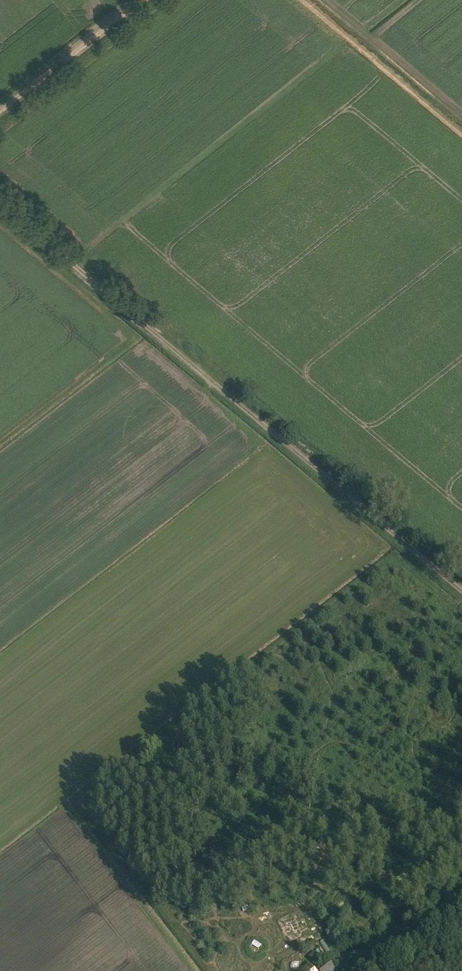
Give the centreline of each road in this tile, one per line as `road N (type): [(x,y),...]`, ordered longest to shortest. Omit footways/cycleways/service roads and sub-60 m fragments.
road 1 (track): [(0,203),(461,591)]
road 2 (track): [(0,108),(136,0)]

